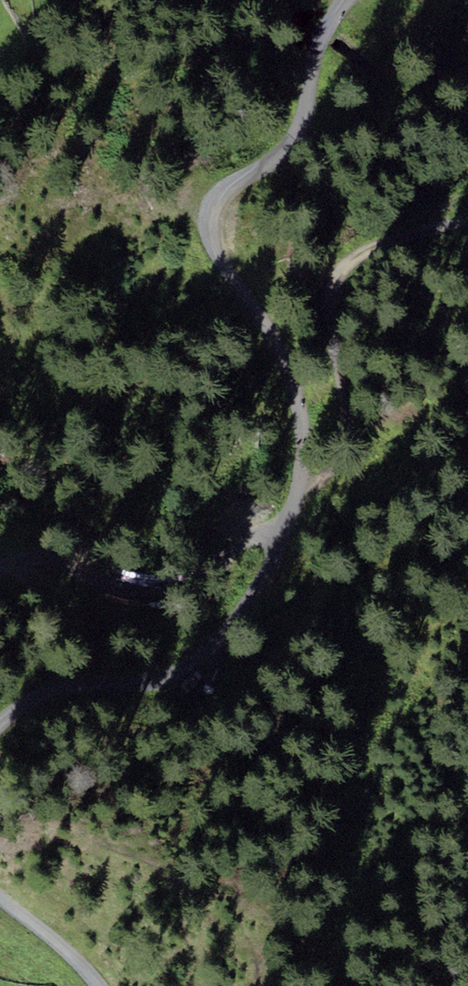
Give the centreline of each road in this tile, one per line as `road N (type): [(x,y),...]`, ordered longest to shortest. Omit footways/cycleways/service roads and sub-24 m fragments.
road 1 (track): [(344,0),(309,68),(293,132),(257,172),(226,192),(211,222),(226,270),(294,387),(302,432),(291,514)]
road 2 (track): [(467,213),(410,218),(355,259),(331,303),(344,390),(291,514)]
road 3 (track): [(0,723),(52,684),(142,673),(208,644),(237,619),(271,568),(291,514)]
road 4 (track): [(291,514),(216,588),(174,608),(121,600),(0,559)]
road 5 (track): [(97,985),(51,938),(0,904)]

